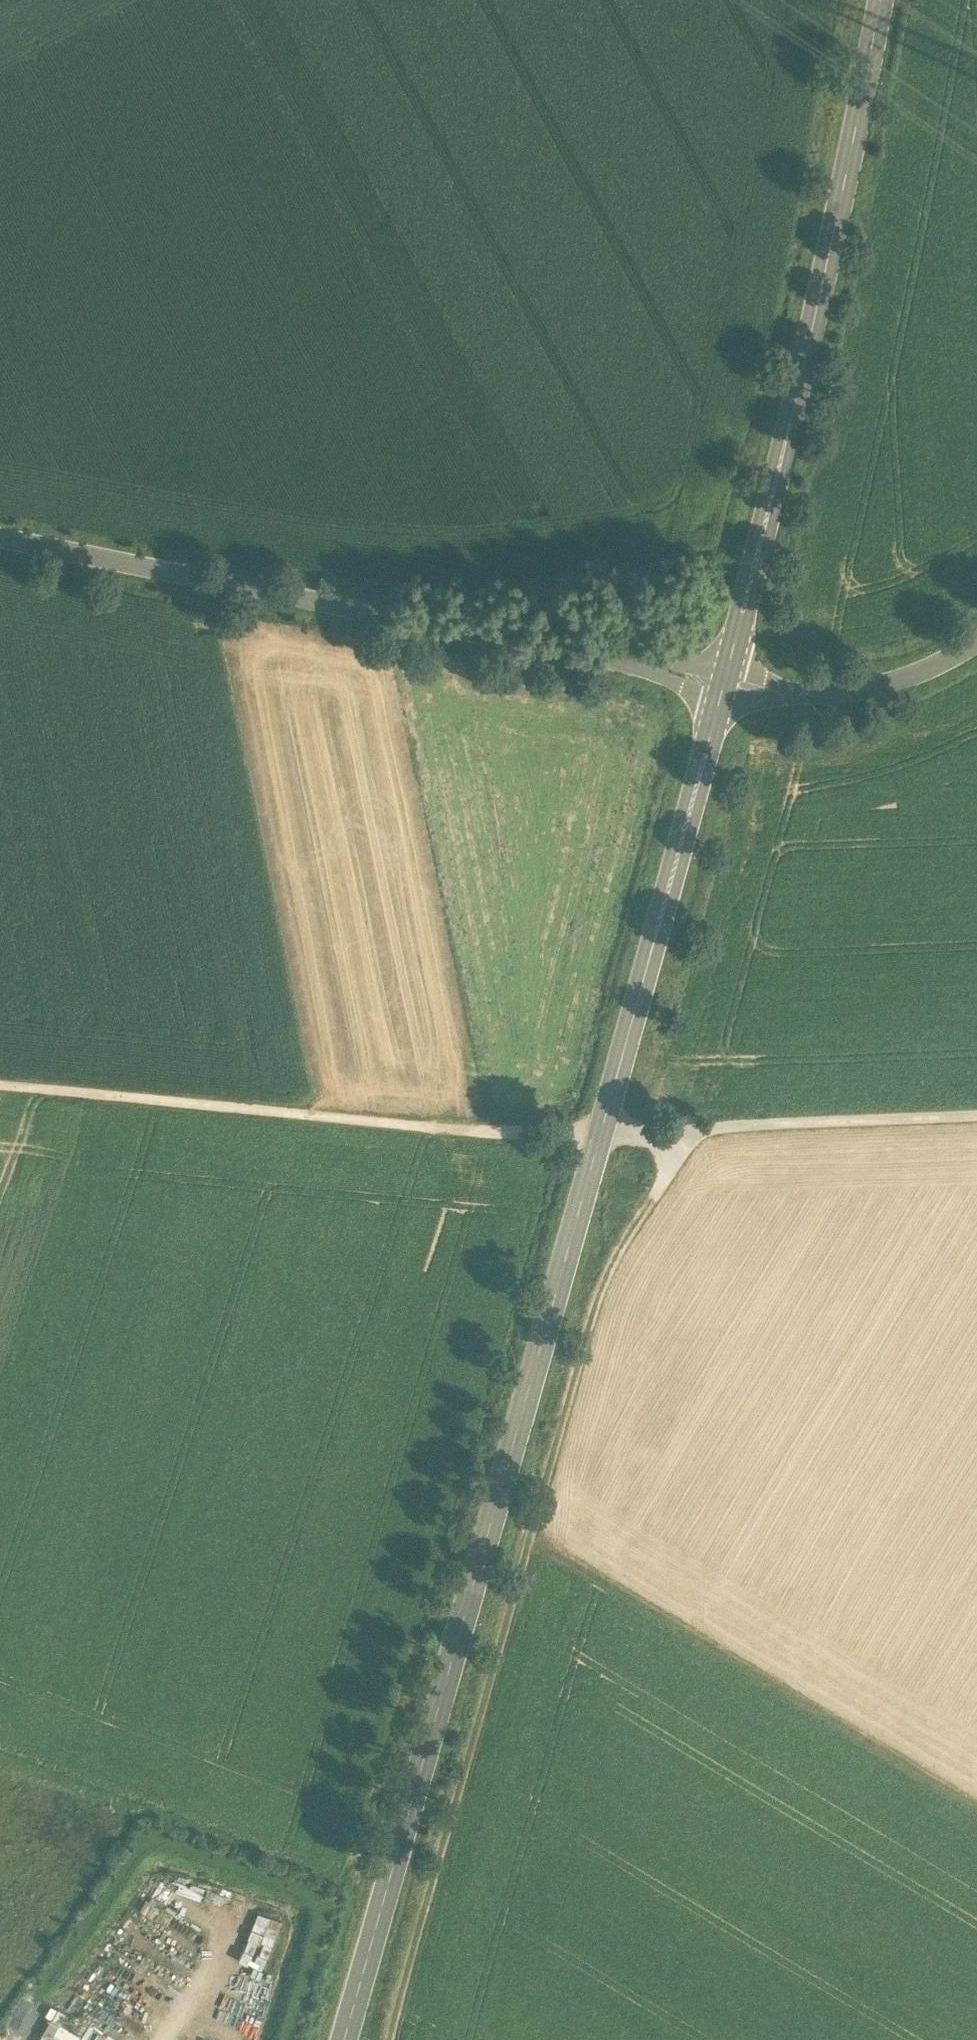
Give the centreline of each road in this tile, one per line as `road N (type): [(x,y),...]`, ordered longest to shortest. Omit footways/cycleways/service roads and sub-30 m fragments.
road 1 (secondary): [(348,2039),(496,1482),(731,687)]
road 2 (track): [(0,1087),(481,1131),(976,1127)]
road 3 (track): [(387,2039),(600,1278),(665,1177),(674,1130)]
road 4 (residential): [(0,540),(584,651),(731,687)]
road 5 (secondary): [(731,687),(841,222),(880,0)]
road 6 (track): [(529,1534),(976,1816)]
road 7 (unclassified): [(731,687),(801,693),(885,685),(976,644)]
road 8 (track): [(126,1810),(0,1763)]

